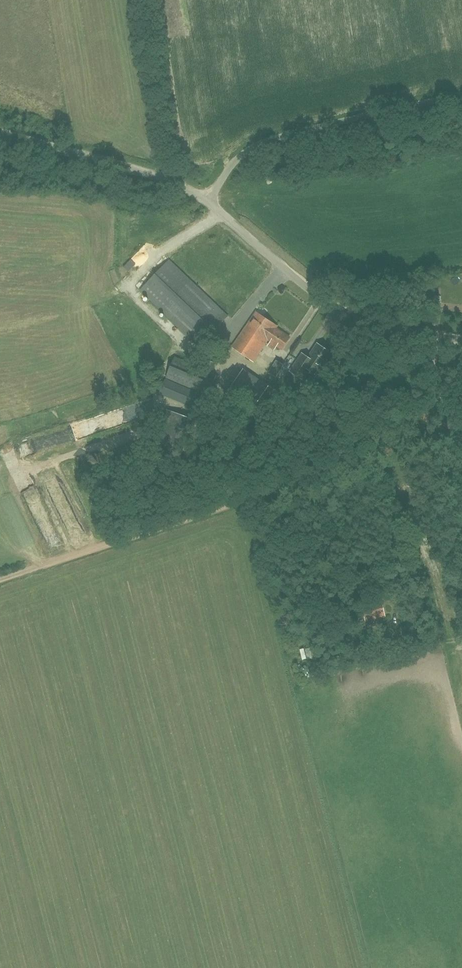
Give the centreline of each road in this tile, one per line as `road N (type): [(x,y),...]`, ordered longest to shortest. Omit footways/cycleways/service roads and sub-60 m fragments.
road 1 (unclassified): [(461,341),(351,318),(207,202)]
road 2 (unclassified): [(207,202),(252,146),(461,94)]
road 3 (track): [(257,496),(0,578)]
road 4 (unclassified): [(207,202),(165,181),(0,134)]
road 5 (track): [(448,431),(257,496)]

